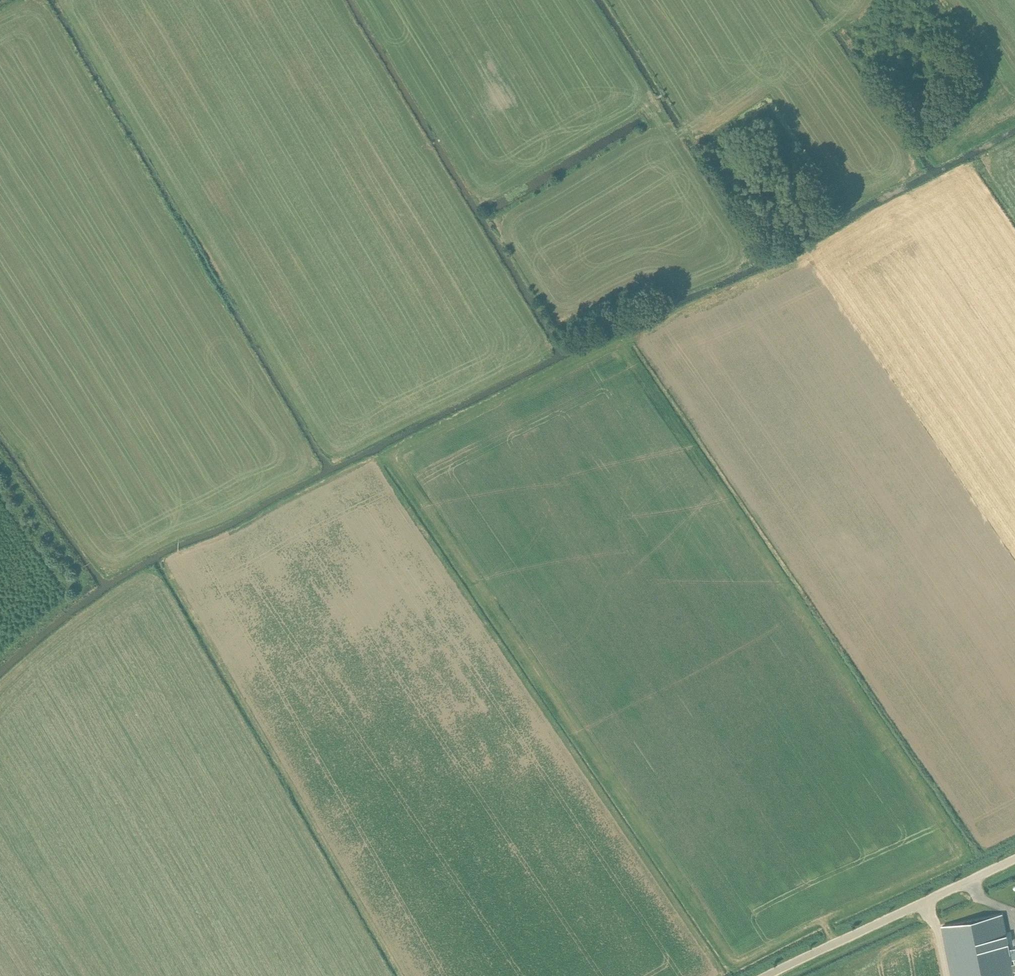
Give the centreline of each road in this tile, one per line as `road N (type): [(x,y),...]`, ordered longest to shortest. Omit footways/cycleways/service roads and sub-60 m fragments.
road 1 (unclassified): [(766,975),(1014,858)]

